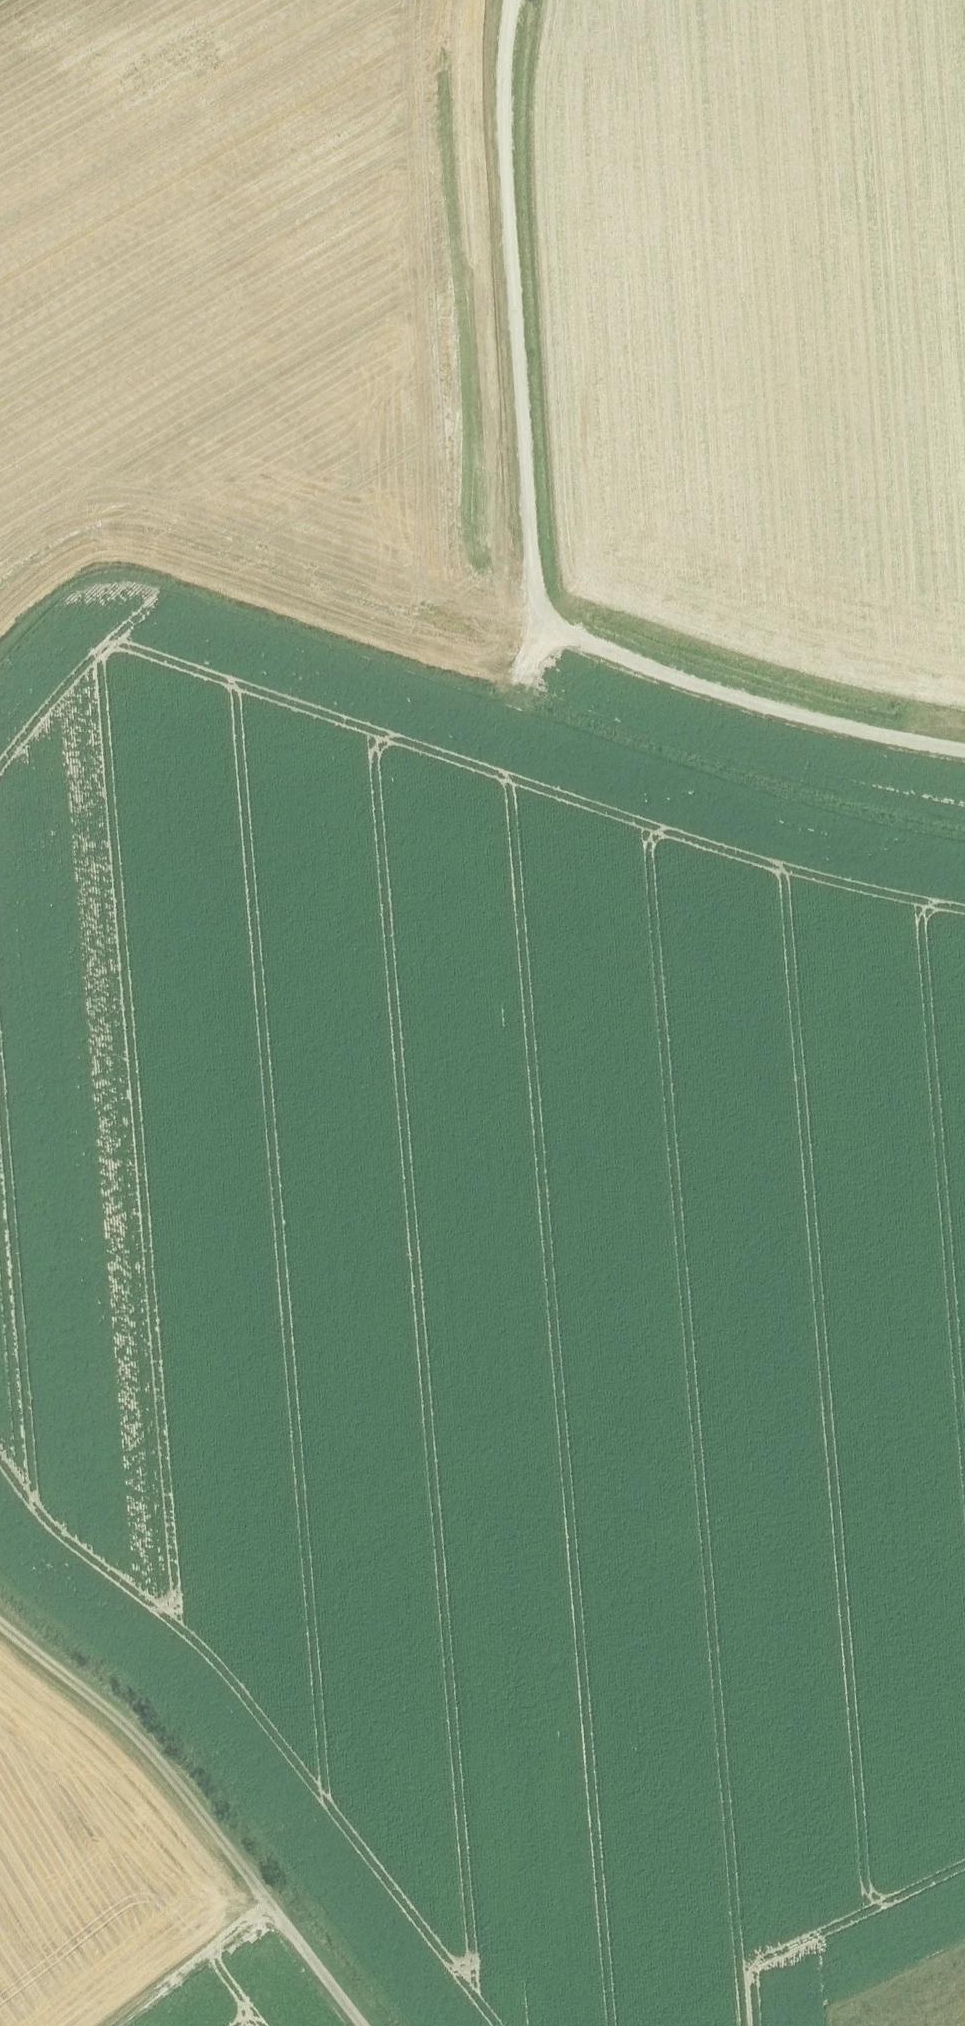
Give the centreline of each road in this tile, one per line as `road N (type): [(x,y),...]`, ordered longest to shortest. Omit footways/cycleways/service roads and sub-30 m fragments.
road 1 (unclassified): [(964,750),(864,732),(695,684),(587,642),(538,606),(504,125),(512,0)]
road 2 (track): [(270,1908),(162,1759),(0,1620)]
road 3 (track): [(118,2025),(270,1908)]
road 4 (track): [(363,2025),(270,1908)]

